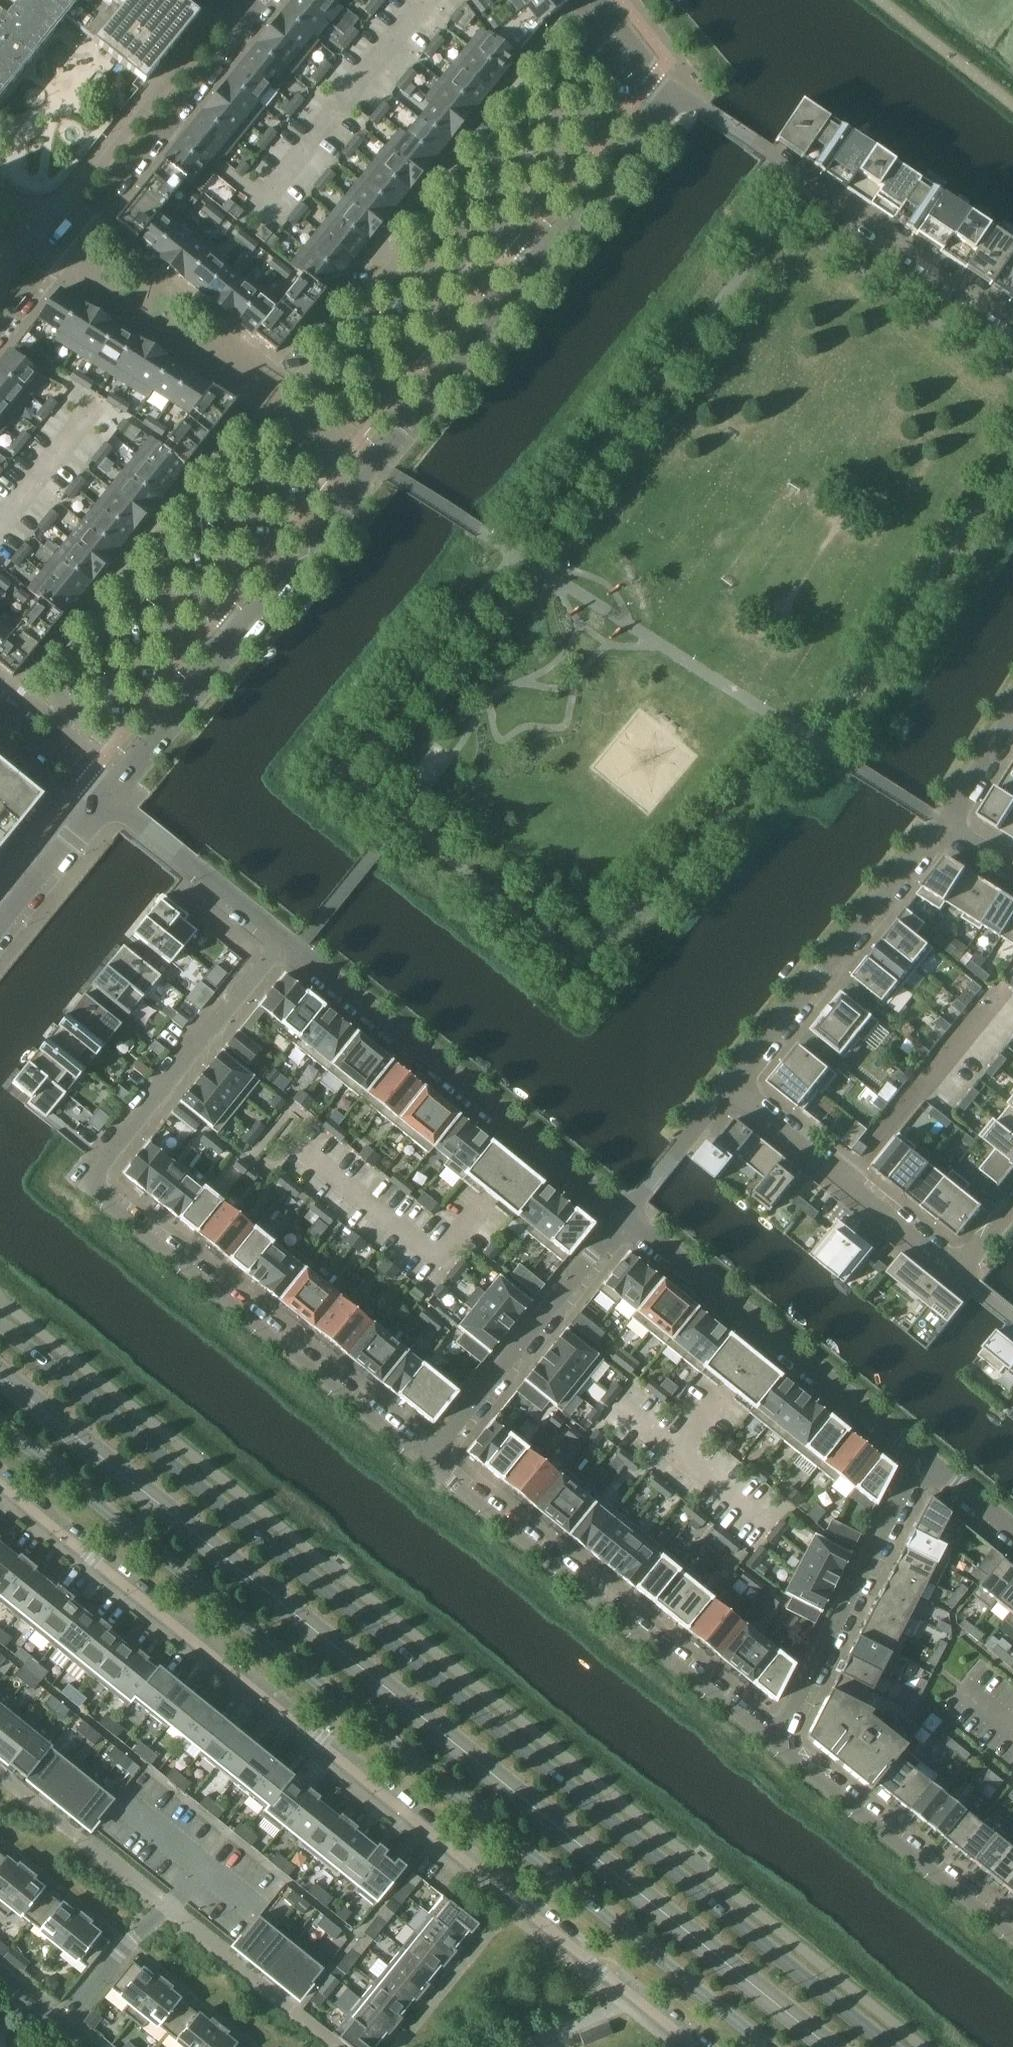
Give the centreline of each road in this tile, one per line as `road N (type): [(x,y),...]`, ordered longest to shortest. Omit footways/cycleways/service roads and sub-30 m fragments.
road 1 (secondary): [(893,2046),(0,1325)]
road 2 (secondary): [(0,1421),(776,2046)]
road 3 (tertiary): [(105,797),(673,94)]
road 4 (residential): [(0,1484),(688,2046)]
road 5 (residential): [(444,1459),(95,1167),(284,943)]
road 6 (residential): [(774,1744),(444,1459)]
road 7 (residential): [(622,1213),(284,943)]
road 8 (residential): [(246,21),(0,326)]
road 9 (residential): [(921,1453),(622,1213)]
road 10 (residential): [(1012,320),(703,111)]
road 11 (residential): [(942,820),(730,1086)]
road 12 (residential): [(921,1453),(774,1744)]
road 13 (residential): [(1012,1941),(774,1744)]
road 14 (residential): [(622,1213),(444,1459)]
road 15 (residential): [(730,1086),(958,1274)]
road 16 (residential): [(284,943),(105,797)]
road 17 (residential): [(730,1086),(622,1213)]
road 18 (tertiary): [(0,923),(105,797)]
road 19 (residential): [(0,706),(105,797)]
road 20 (residential): [(1012,711),(942,820)]
road 21 (residential): [(673,94),(598,0)]

